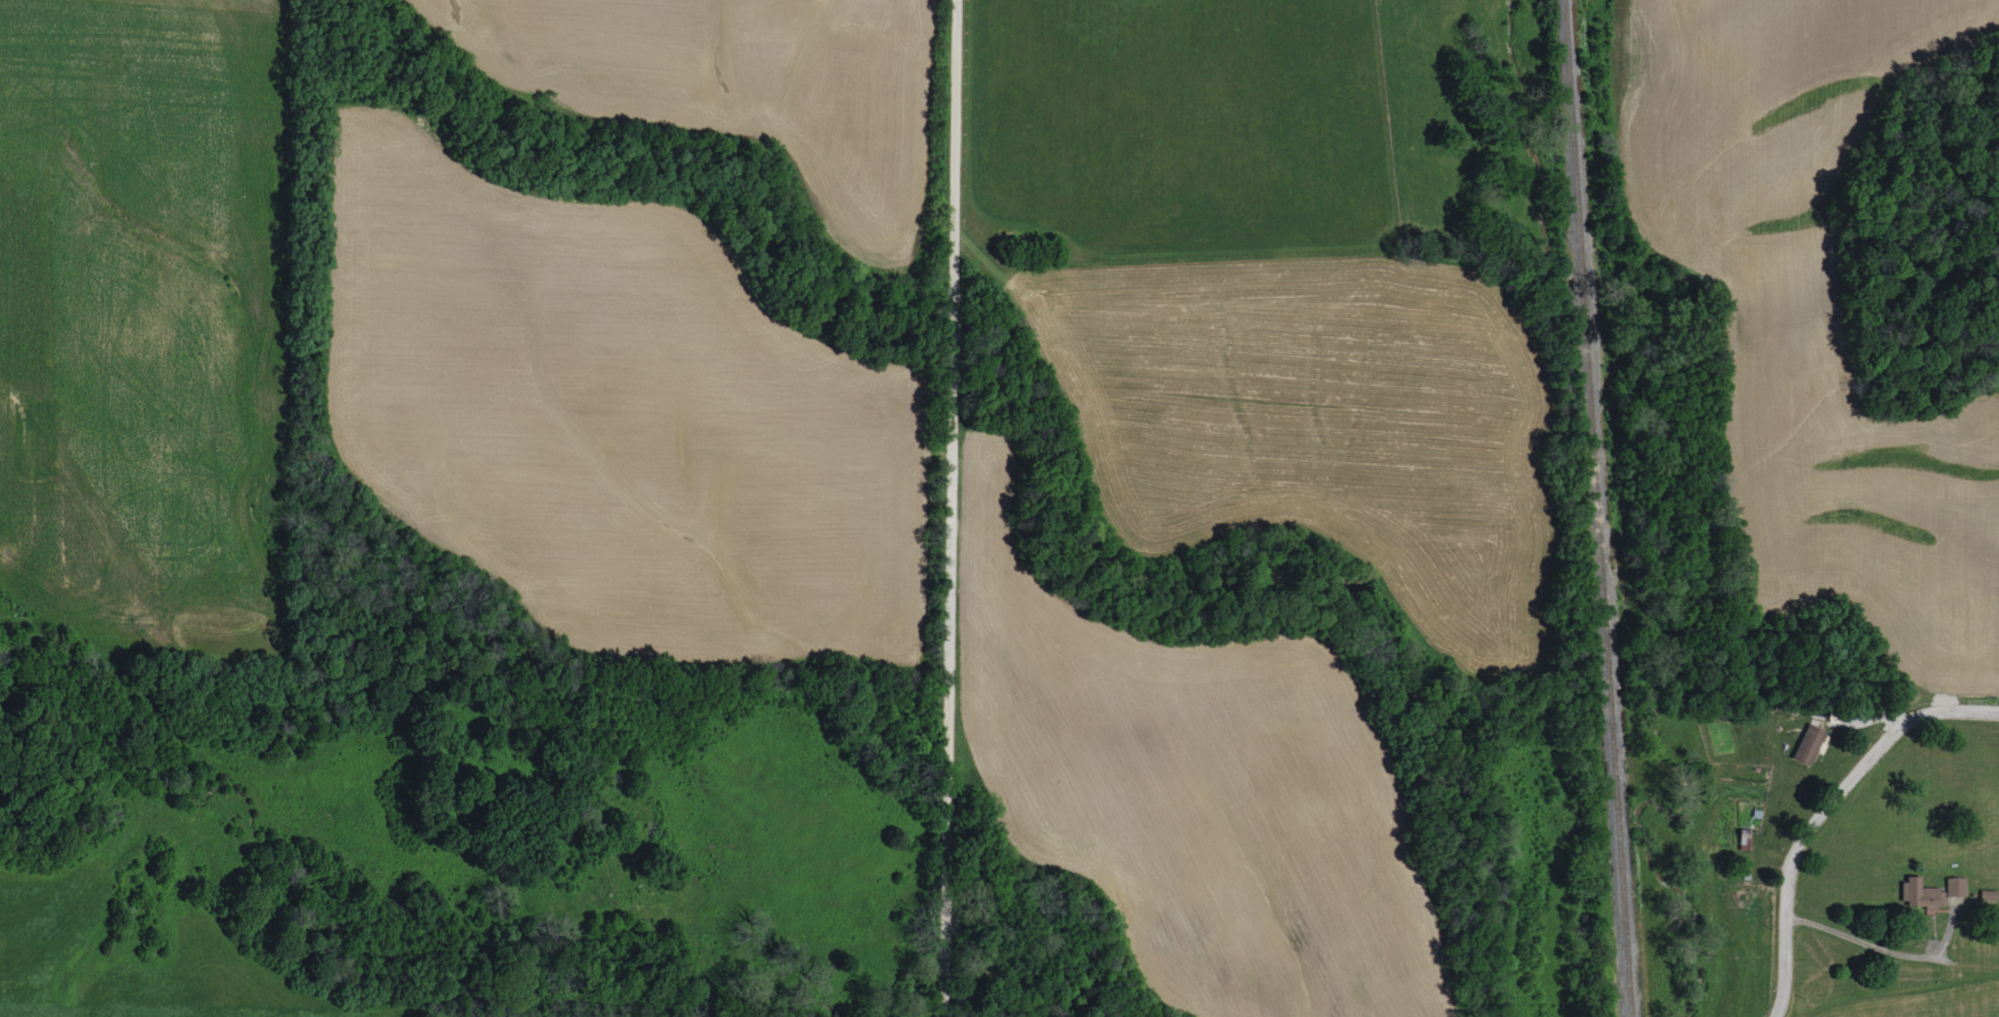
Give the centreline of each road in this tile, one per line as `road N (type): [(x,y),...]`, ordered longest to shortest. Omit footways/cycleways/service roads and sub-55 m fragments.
road 1 (residential): [(943,1016),(954,0)]
road 2 (residential): [(1773,1016),(1866,767)]
road 3 (residential): [(1866,767),(1922,723),(1998,722)]

